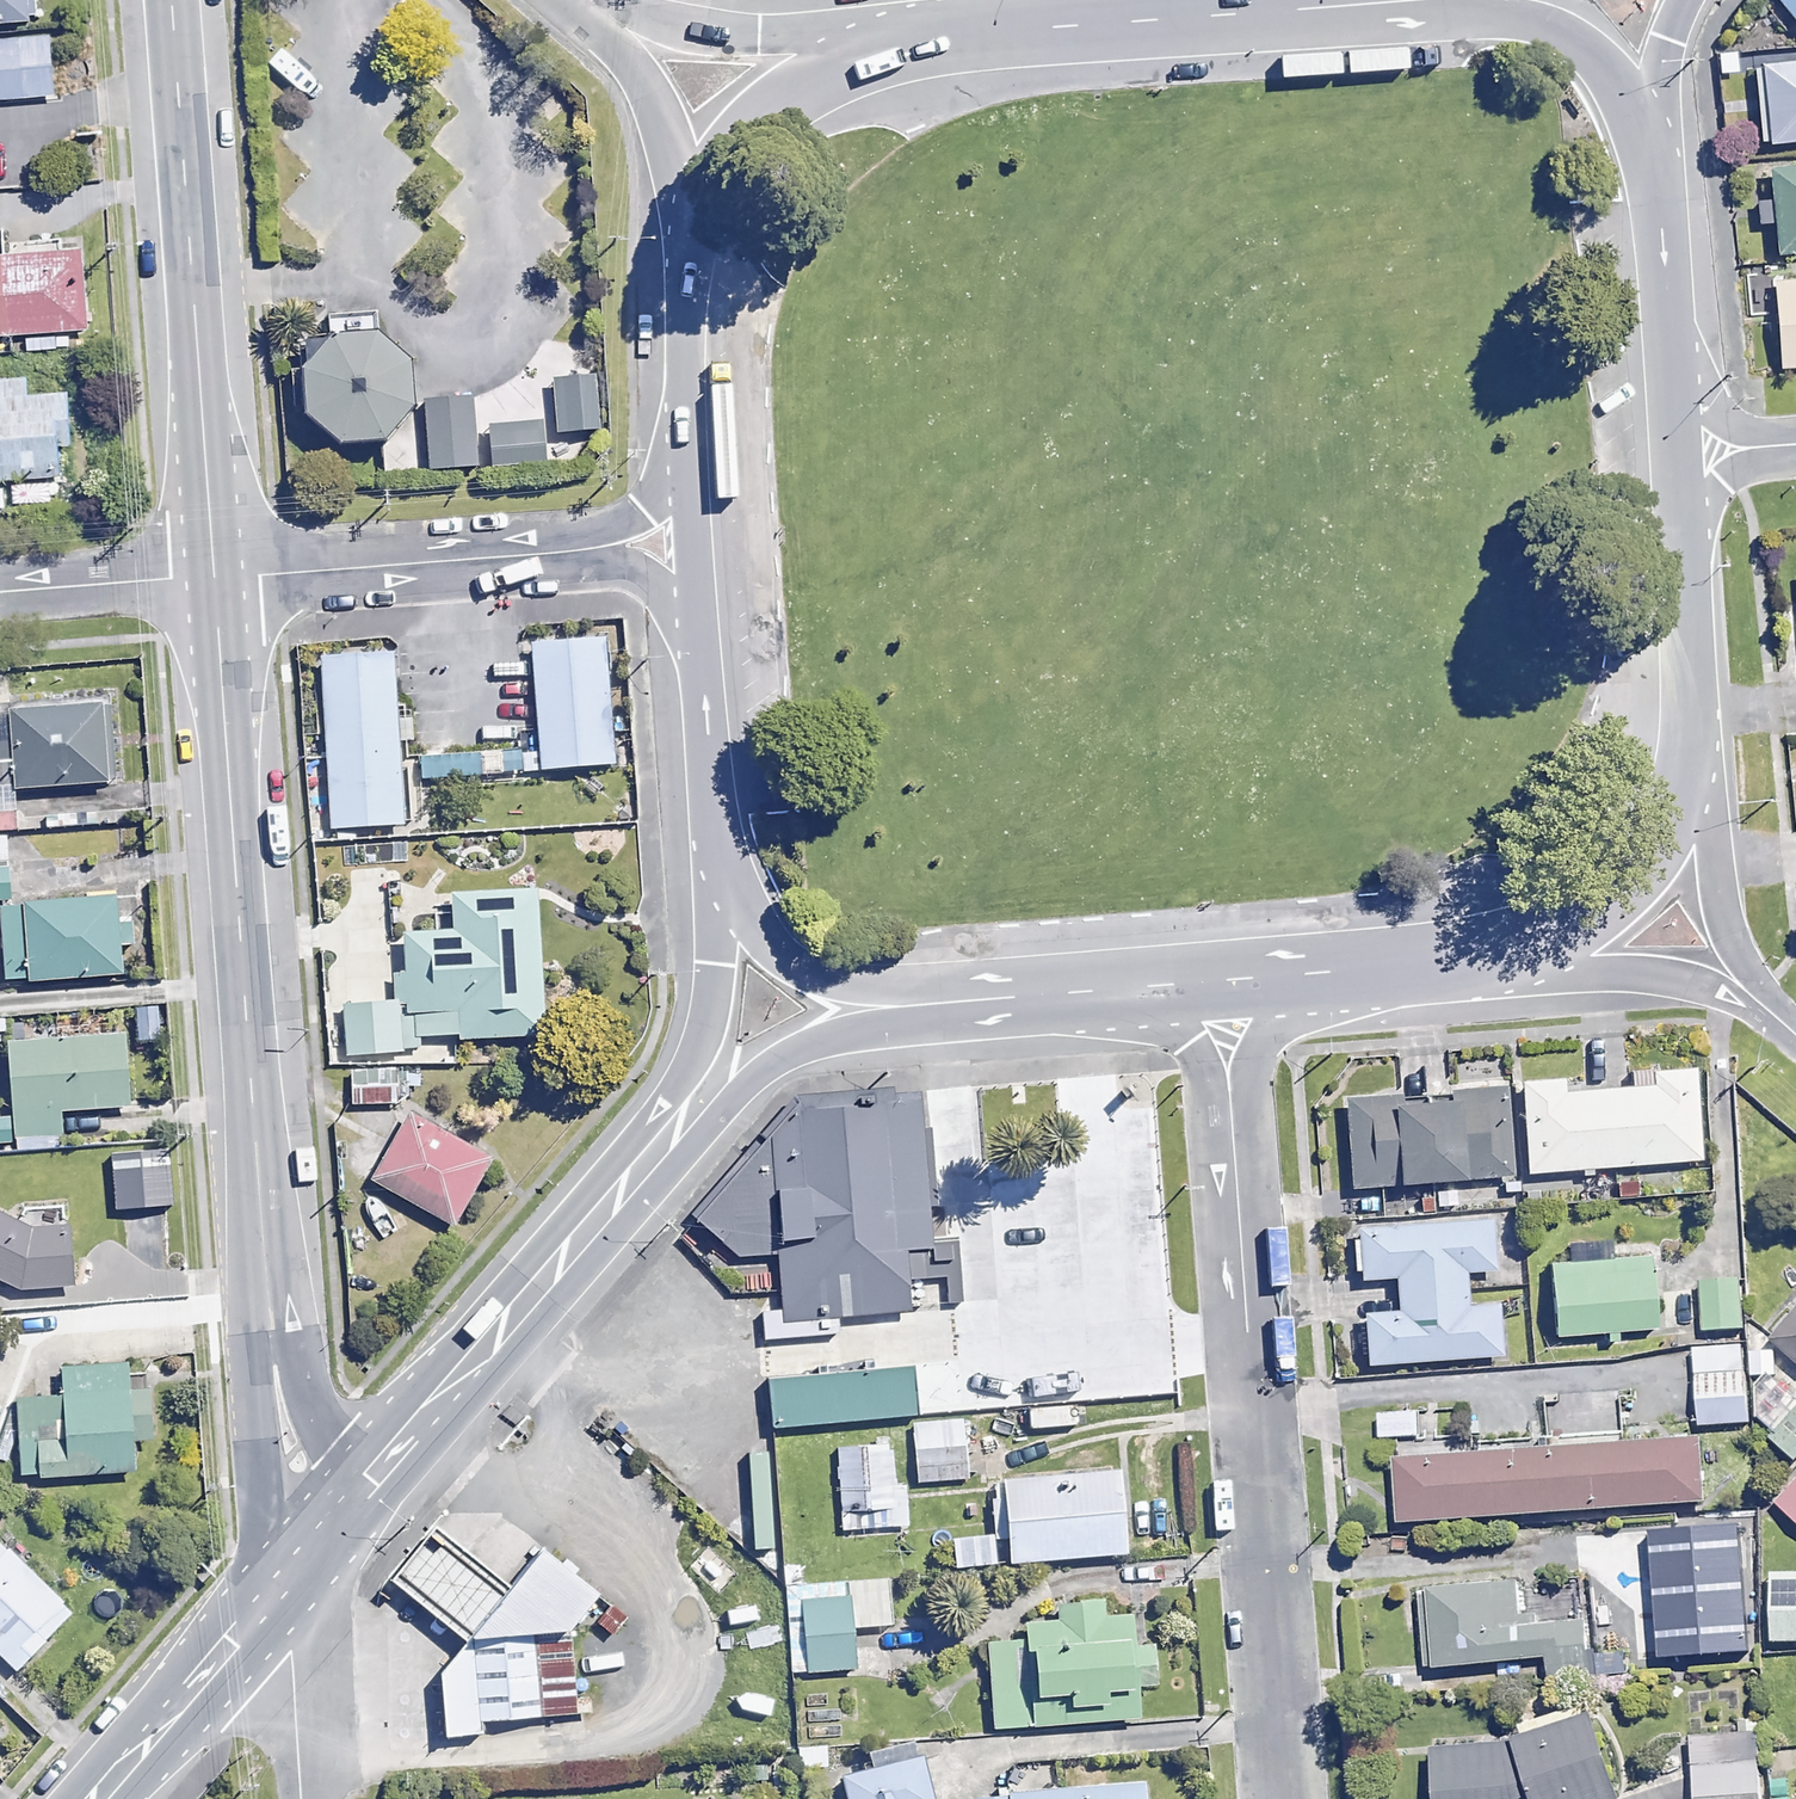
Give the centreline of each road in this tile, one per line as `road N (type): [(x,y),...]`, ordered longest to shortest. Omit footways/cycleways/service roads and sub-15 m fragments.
road 1 (secondary): [(211,580),(281,1585)]
road 2 (residential): [(1230,1161),(1277,1798)]
road 3 (secondary): [(168,0),(211,580)]
road 4 (trunk): [(1117,991),(990,1021),(841,1036),(791,1052),(760,1069),(685,1154),(603,1211)]
road 5 (trunk): [(1260,13),(1380,26),(1491,18),(1572,40),(1596,58),(1626,103),(1659,232)]
road 6 (trunk): [(1117,991),(986,983),(881,992),(804,975),(770,952),(745,915),(713,822)]
road 7 (trunk): [(281,1585),(603,1211)]
road 8 (trunk): [(603,1211),(645,1126),(701,1038),(712,994),(713,822)]
road 9 (trunk): [(1685,723),(1674,803),(1643,860),(1606,902),(1519,950),(1440,966)]
road 10 (residential): [(1795,1046),(1733,1002),(1691,987),(1440,966)]
road 11 (residential): [(211,580),(559,554)]
road 12 (residential): [(1685,723),(1722,925),(1795,1032)]
road 13 (trunk): [(685,241),(713,156),(756,107),(810,69),(908,39)]
road 14 (residential): [(610,0),(690,33),(908,39)]
road 15 (trunk): [(96,1798),(281,1585)]
road 16 (residential): [(685,241),(649,104),(569,0)]
road 17 (trunk): [(1674,456),(1685,723)]
road 18 (trunk): [(1005,32),(1260,13)]
road 19 (trunk): [(1681,0),(1659,63),(1659,232)]
road 20 (trunk): [(701,674),(684,449)]
road 21 (residential): [(1329,975),(1296,989),(1264,1026),(1247,1068),(1230,1161)]
road 22 (trunk): [(1659,232),(1674,456)]
road 23 (residential): [(1230,1161),(1180,1026),(1164,1008),(1117,991)]
road 24 (residential): [(281,1585),(297,1798)]
road 25 (trunk): [(1329,975),(1117,991)]
road 26 (residential): [(0,595),(211,580)]
road 27 (trunk): [(684,449),(685,241)]
road 28 (residential): [(701,674),(645,575),(559,554)]
road 29 (residential): [(559,554),(641,513),(684,449)]
road 30 (trunk): [(713,822),(701,674)]
road 31 (residential): [(1674,456),(1795,448)]

